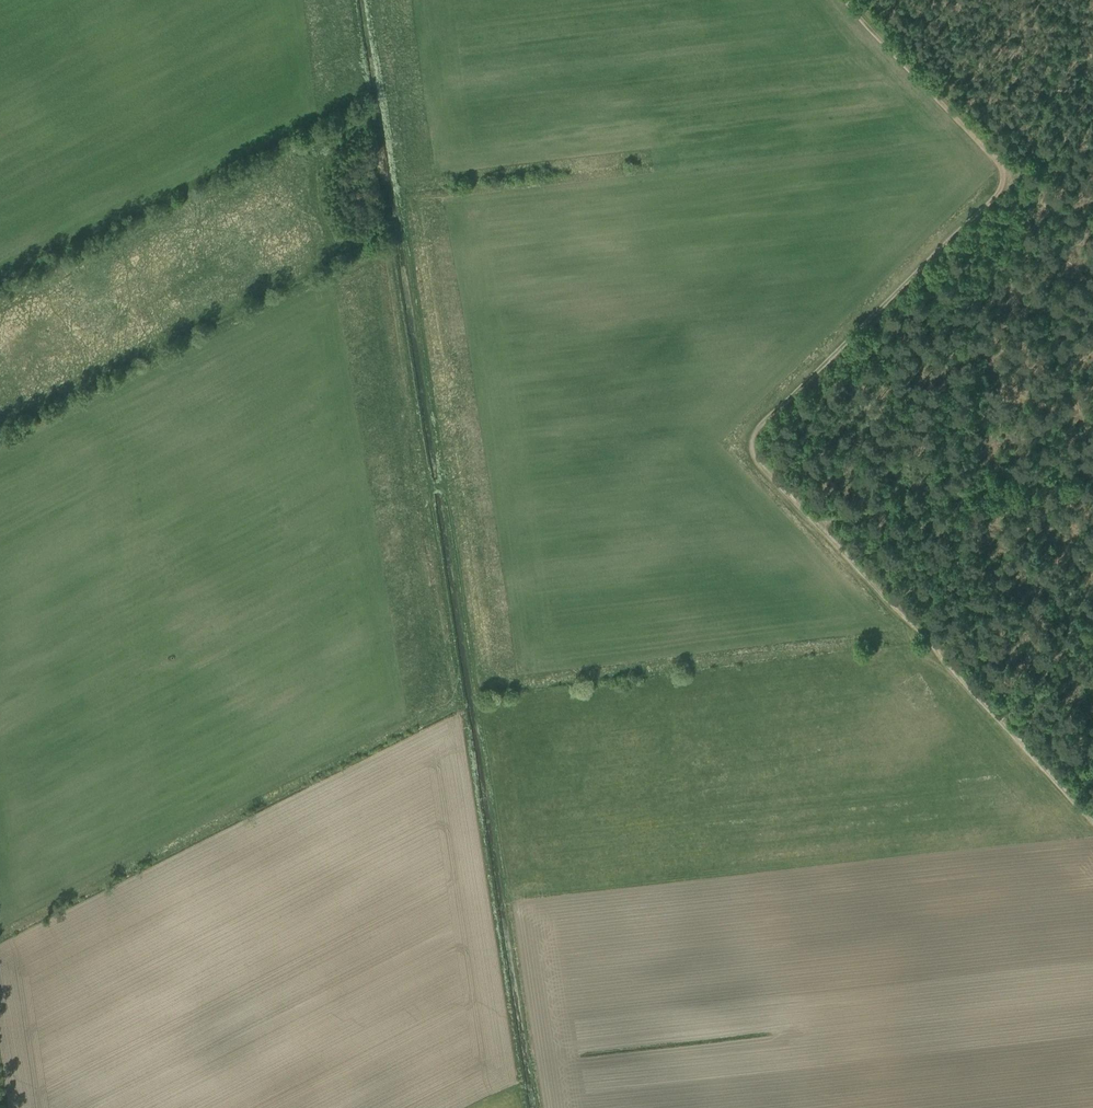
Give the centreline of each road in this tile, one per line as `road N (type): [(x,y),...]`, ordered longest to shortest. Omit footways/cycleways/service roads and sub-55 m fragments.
road 1 (track): [(1004,181),(753,436),(760,464),(821,525)]
road 2 (track): [(821,525),(1092,817)]
road 3 (track): [(1025,170),(927,501)]
road 4 (track): [(850,0),(1001,165),(1004,181)]
road 5 (track): [(1081,0),(1025,170)]
road 6 (track): [(927,501),(1092,472)]

